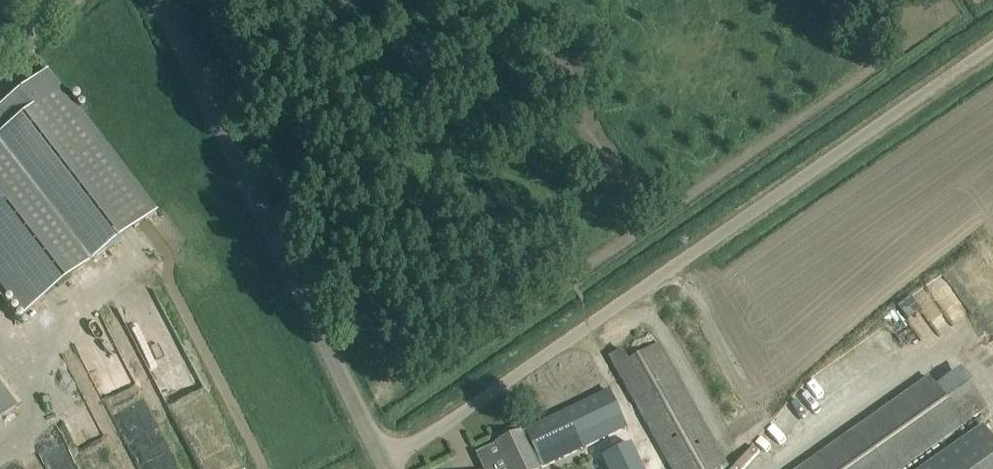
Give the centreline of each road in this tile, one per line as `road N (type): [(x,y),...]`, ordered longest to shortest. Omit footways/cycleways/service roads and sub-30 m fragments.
road 1 (unclassified): [(385,467),(992,51)]
road 2 (unclassified): [(385,467),(163,0)]
road 3 (track): [(136,329),(195,468)]

